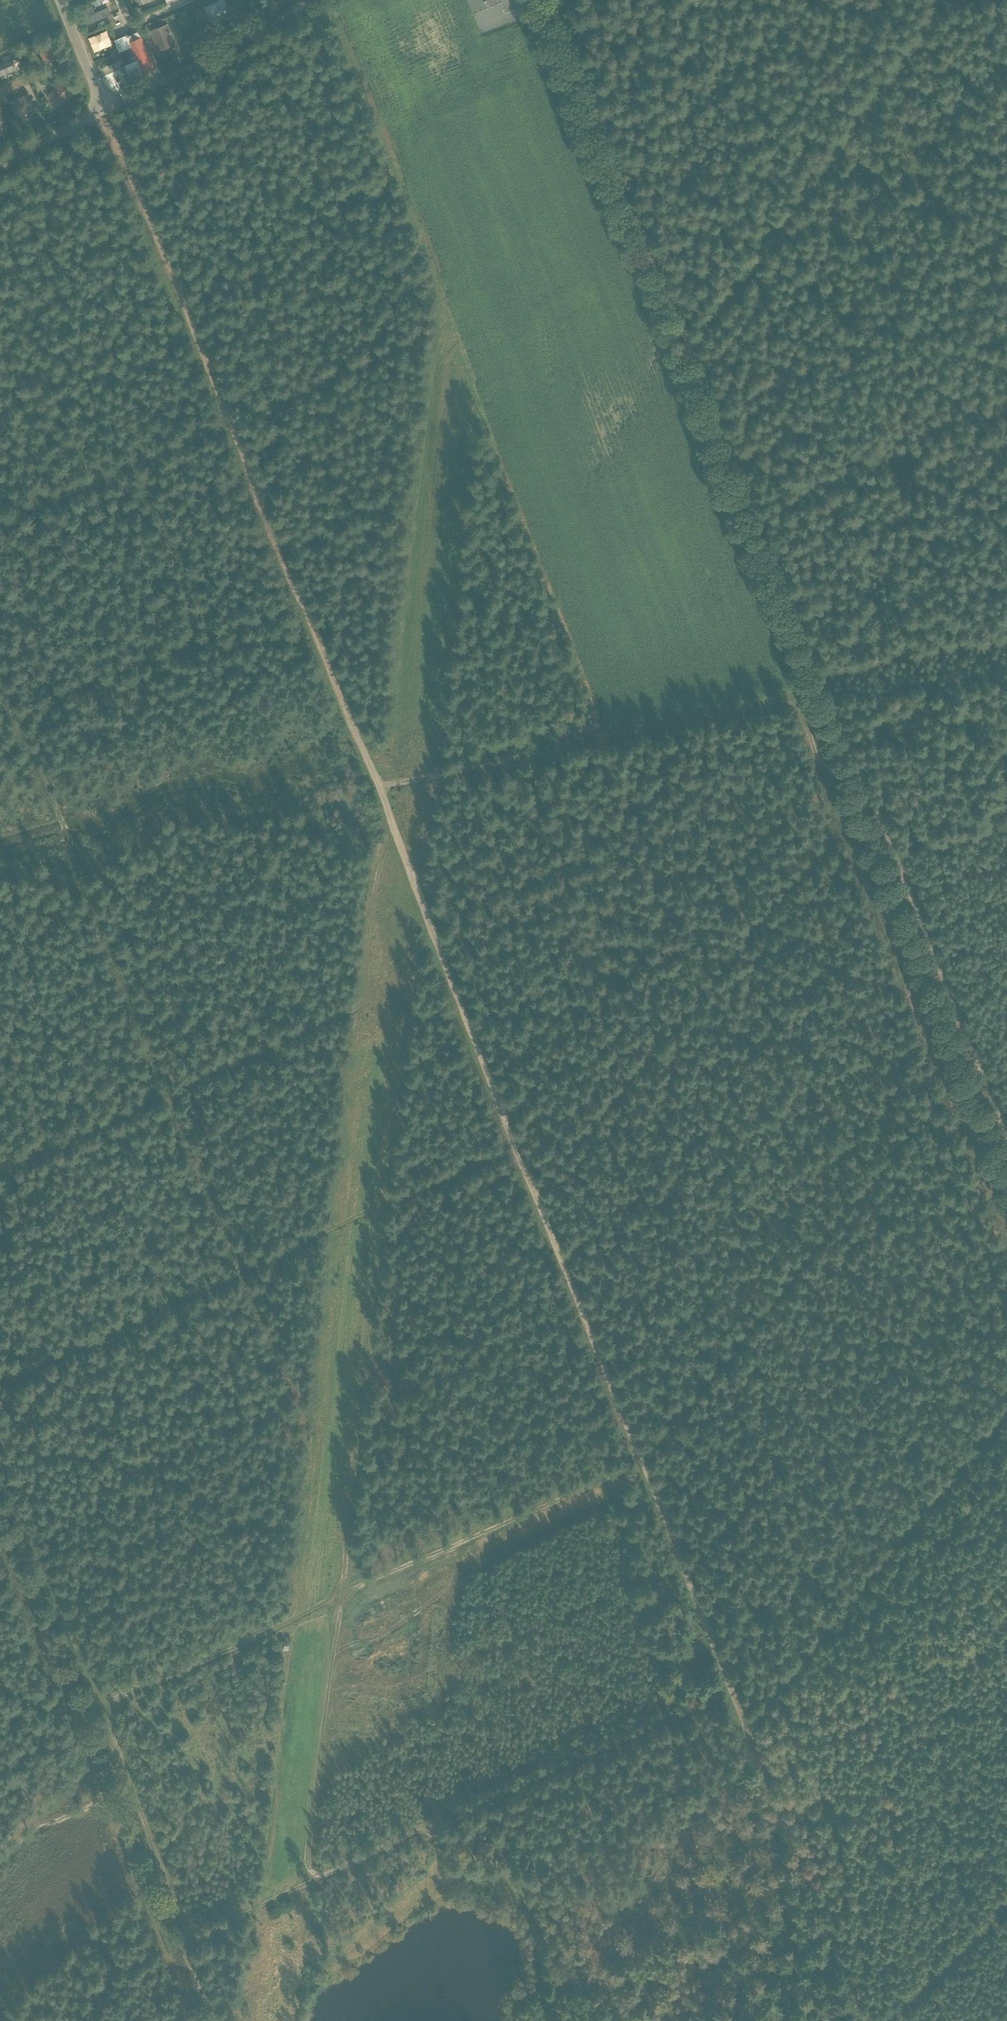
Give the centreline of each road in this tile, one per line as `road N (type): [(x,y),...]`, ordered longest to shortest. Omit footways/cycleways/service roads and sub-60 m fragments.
road 1 (track): [(859,2020),(635,1454)]
road 2 (track): [(803,668),(1006,1184)]
road 3 (track): [(946,0),(683,358)]
road 4 (unclassified): [(103,107),(318,0)]
road 5 (track): [(1006,633),(803,668)]
road 6 (track): [(874,2020),(1006,1891)]

